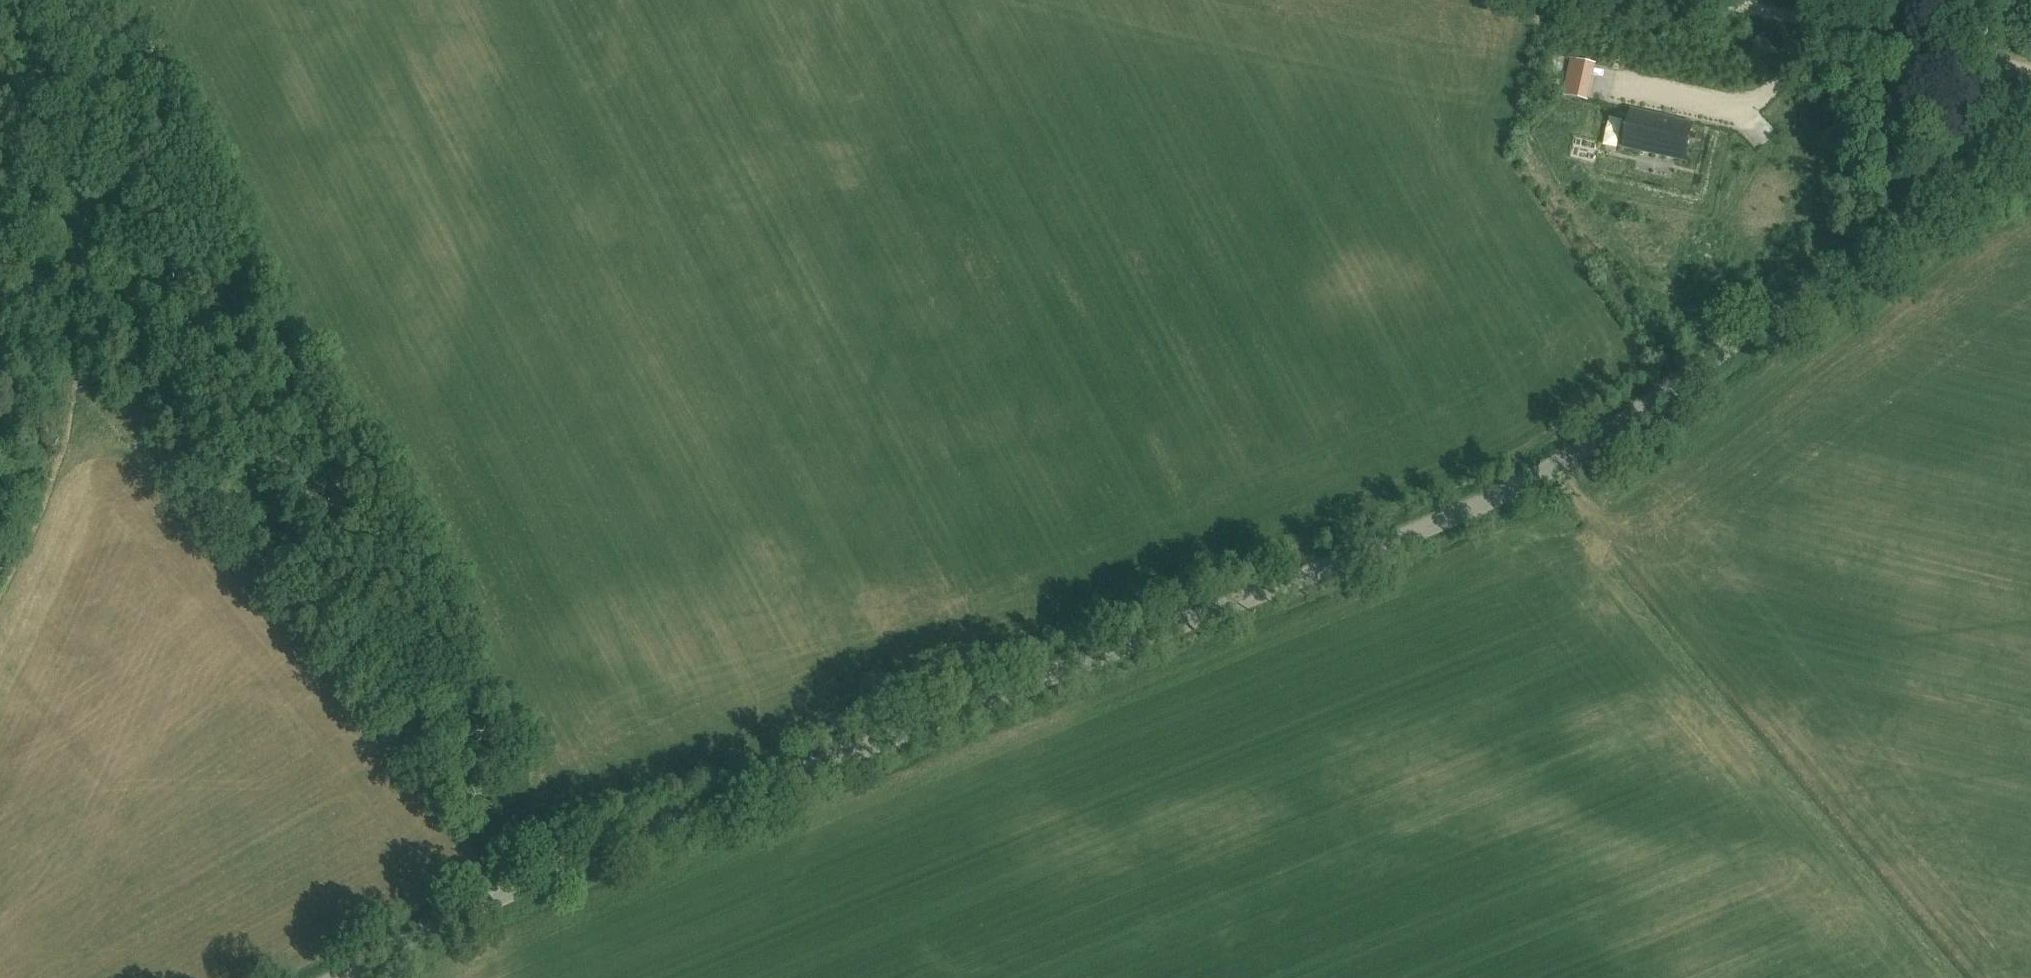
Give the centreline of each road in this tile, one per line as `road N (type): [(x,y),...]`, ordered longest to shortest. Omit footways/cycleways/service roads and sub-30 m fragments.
road 1 (tertiary): [(328,977),(572,864),(1527,478),(2030,135)]
road 2 (track): [(2030,72),(1715,0)]
road 3 (track): [(0,238),(20,126),(69,0)]

